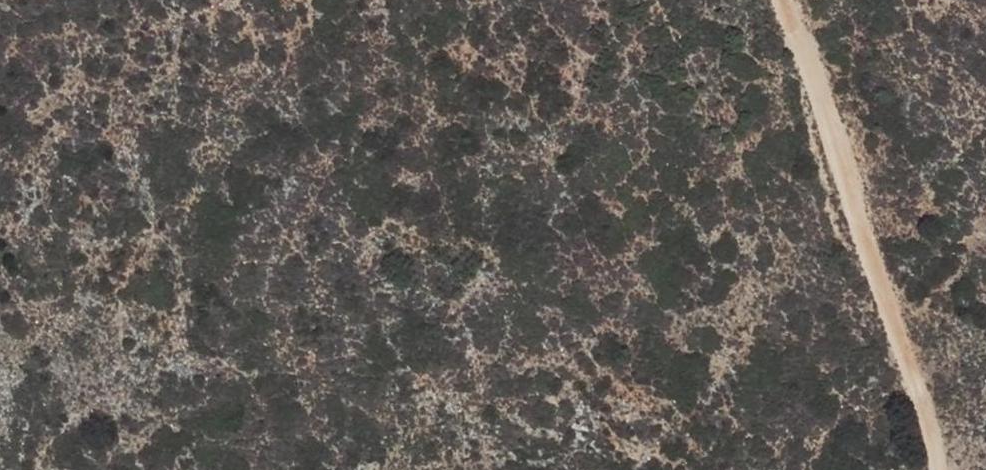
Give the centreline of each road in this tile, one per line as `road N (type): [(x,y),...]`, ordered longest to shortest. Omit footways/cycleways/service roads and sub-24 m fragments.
road 1 (track): [(784,0),(944,469)]

